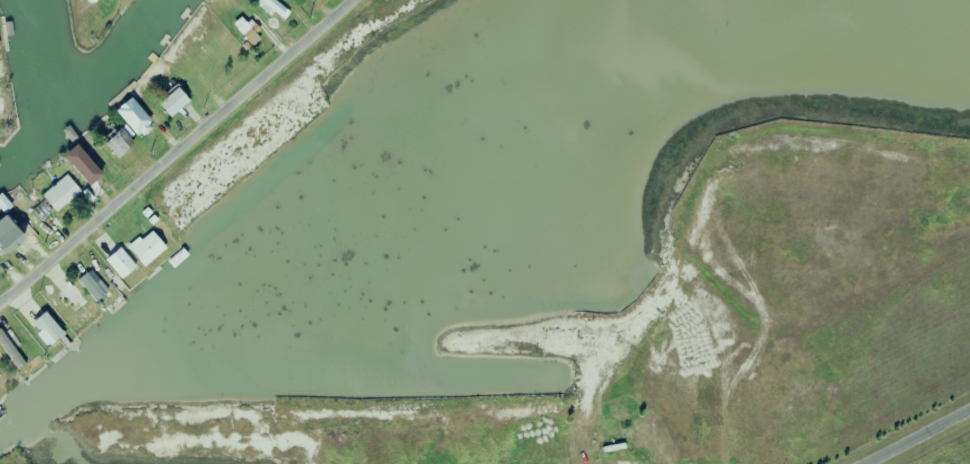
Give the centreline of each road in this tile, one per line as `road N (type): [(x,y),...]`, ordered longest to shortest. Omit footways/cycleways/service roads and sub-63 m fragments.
road 1 (residential): [(348,0),(0,300)]
road 2 (residential): [(855,463),(969,404)]

